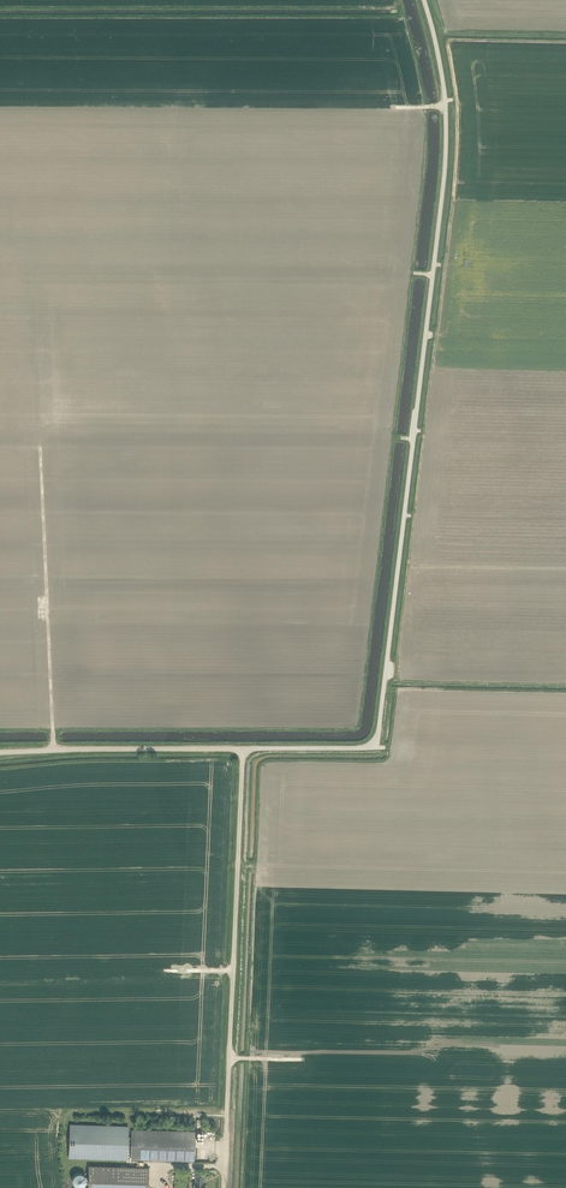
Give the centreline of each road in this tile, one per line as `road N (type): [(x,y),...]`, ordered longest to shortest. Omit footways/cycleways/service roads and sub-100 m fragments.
road 1 (unclassified): [(243,750),(366,748),(378,736),(446,167),(442,71),(425,0)]
road 2 (unclassified): [(224,1187),(243,750)]
road 3 (unclassified): [(243,750),(0,752)]

